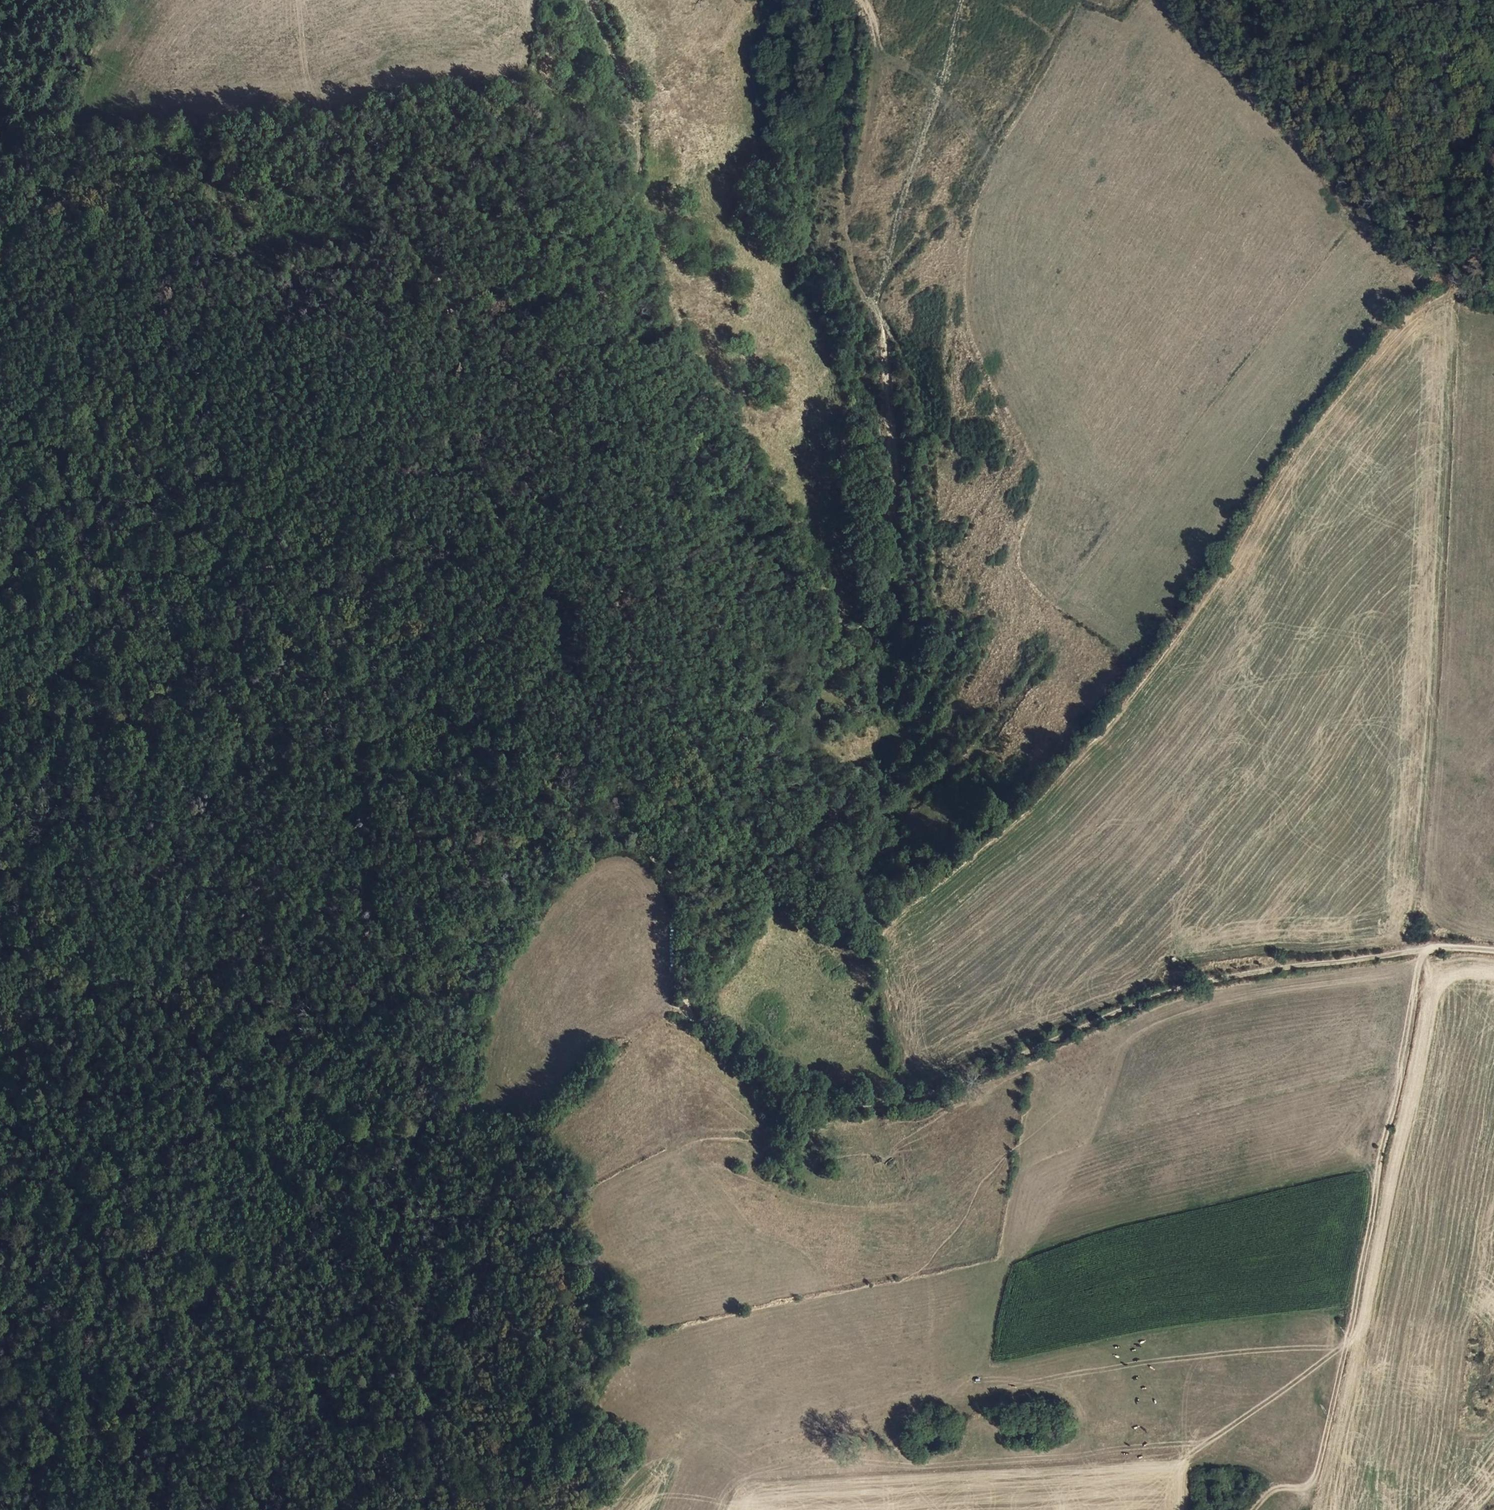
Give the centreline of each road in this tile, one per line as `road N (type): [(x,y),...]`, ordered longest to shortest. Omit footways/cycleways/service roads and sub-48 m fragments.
road 1 (track): [(1493,948),(1195,982),(933,1094),(855,1108),(786,1092),(697,1023),(686,999),(678,887),(634,842),(600,841),(564,867),(503,943),(458,1071),(414,1129),(369,1160),(298,1234),(107,1367),(41,1439),(0,1468)]
road 2 (track): [(1417,951),(1315,1478),(1300,1489),(1275,1490),(1254,1509)]
road 3 (track): [(1347,225),(1454,298),(1493,294)]

